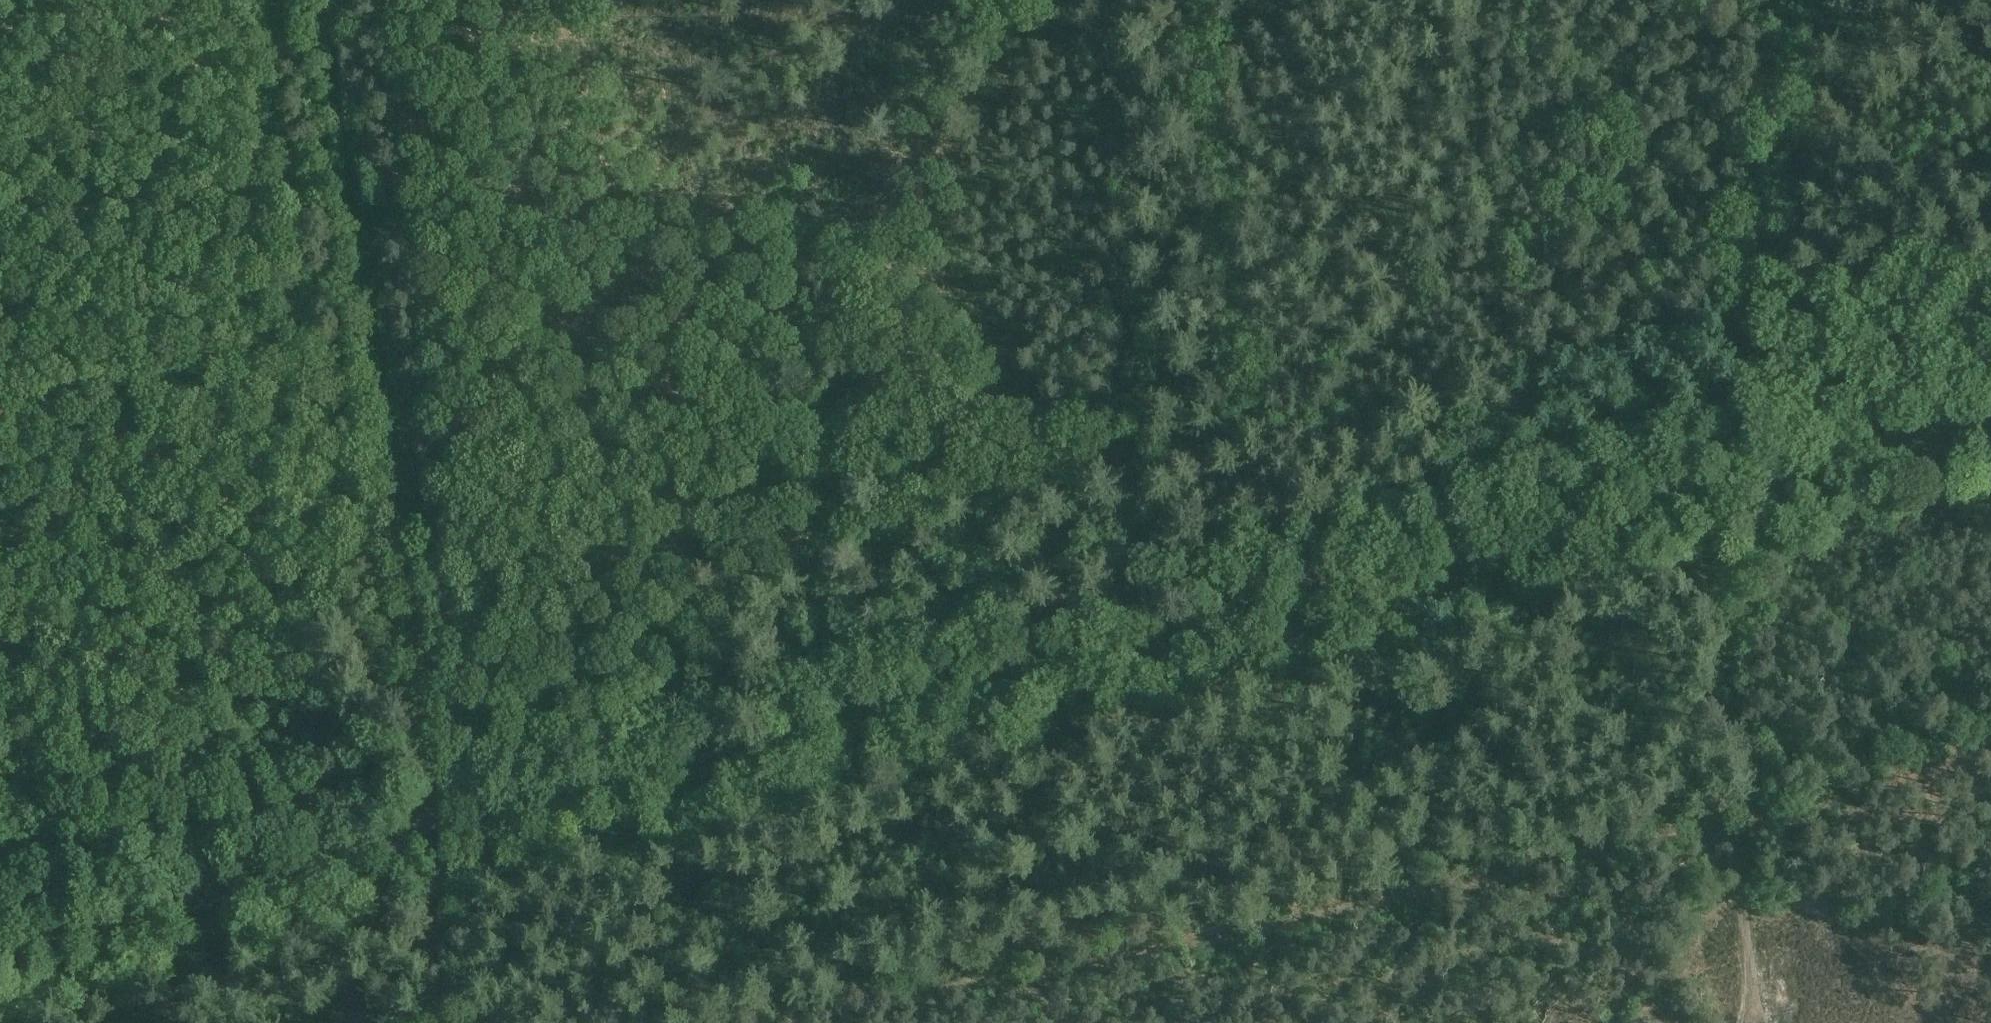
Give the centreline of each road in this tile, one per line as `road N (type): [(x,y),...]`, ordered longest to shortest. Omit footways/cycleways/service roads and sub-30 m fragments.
road 1 (tertiary): [(0,946),(1990,412)]
road 2 (track): [(323,0),(424,768)]
road 3 (track): [(1728,483),(1793,0)]
road 4 (track): [(453,1022),(431,837)]

